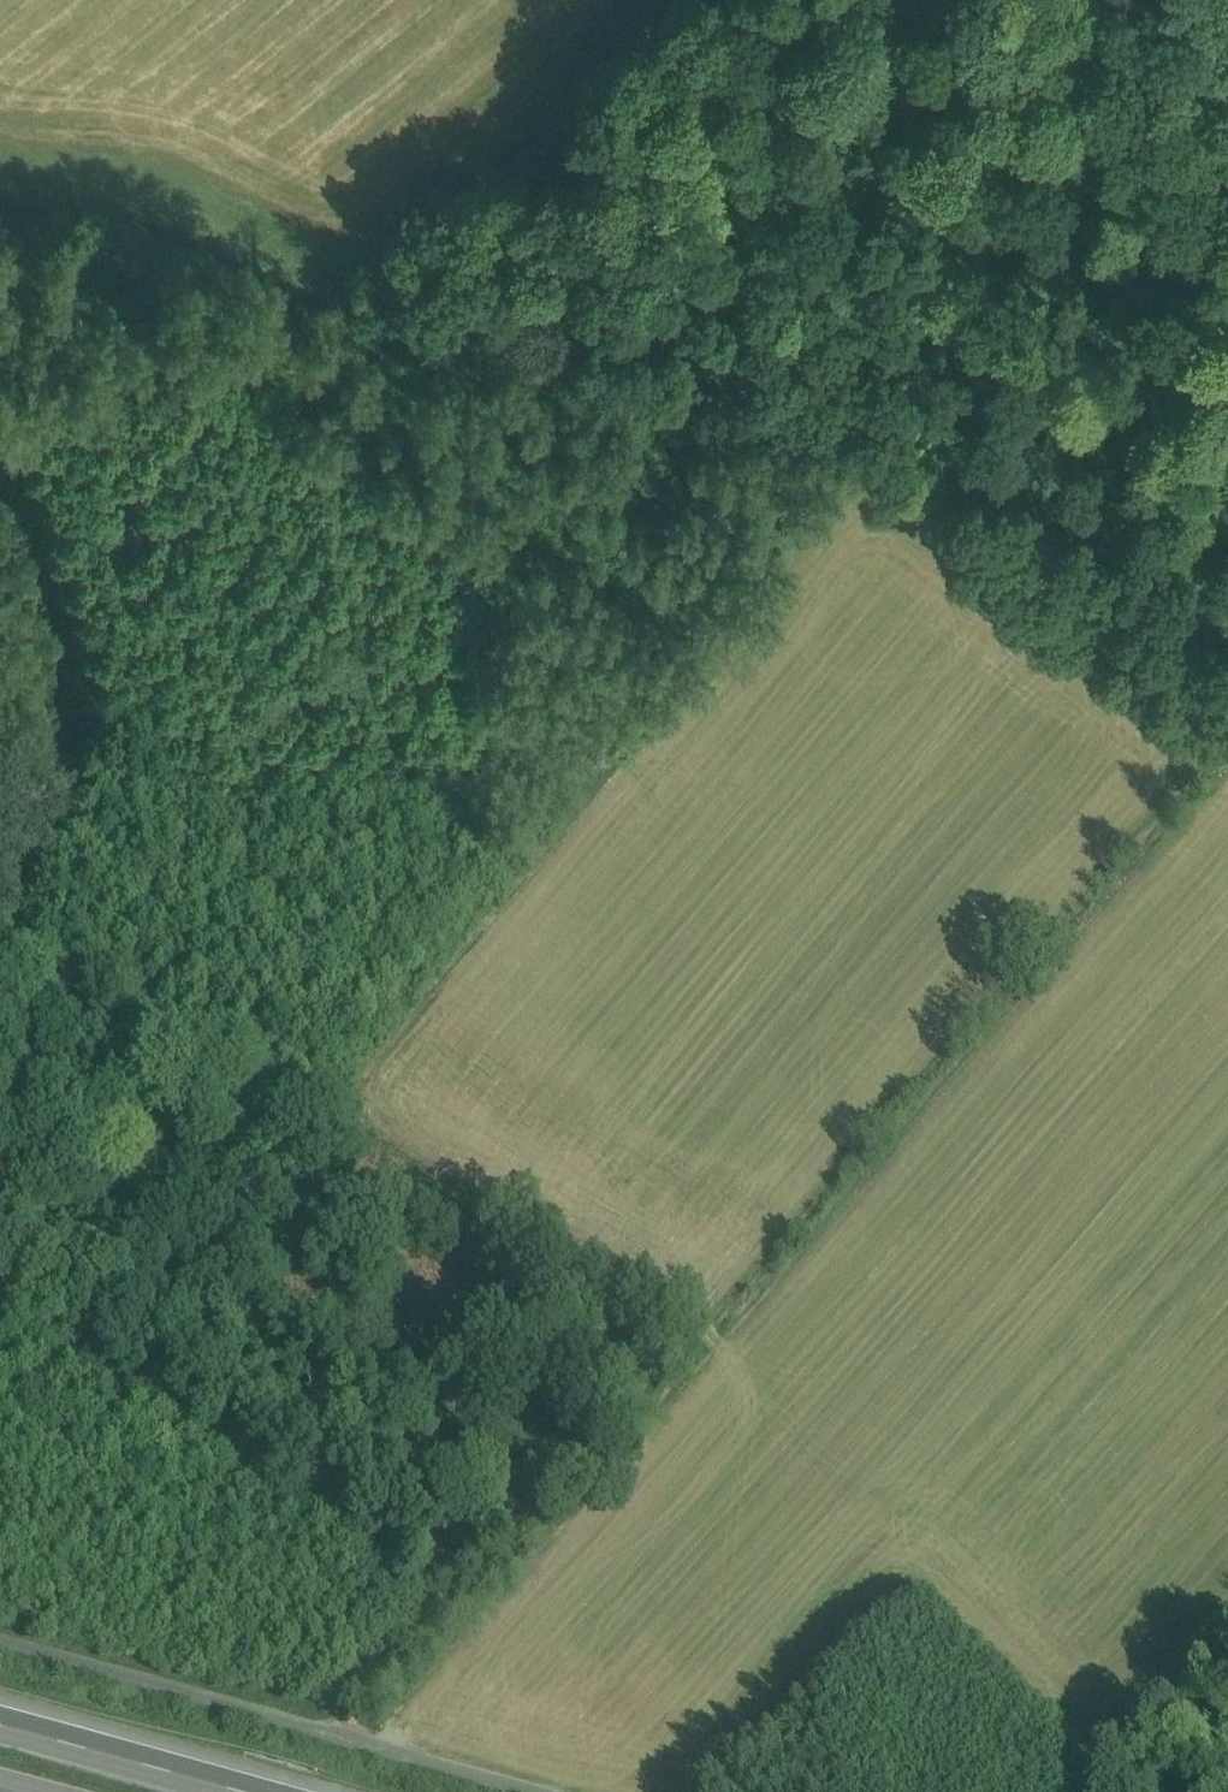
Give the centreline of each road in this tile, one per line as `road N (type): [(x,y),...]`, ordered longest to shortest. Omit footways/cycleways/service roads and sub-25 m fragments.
road 1 (motorway): [(270,1791),(0,1717)]

